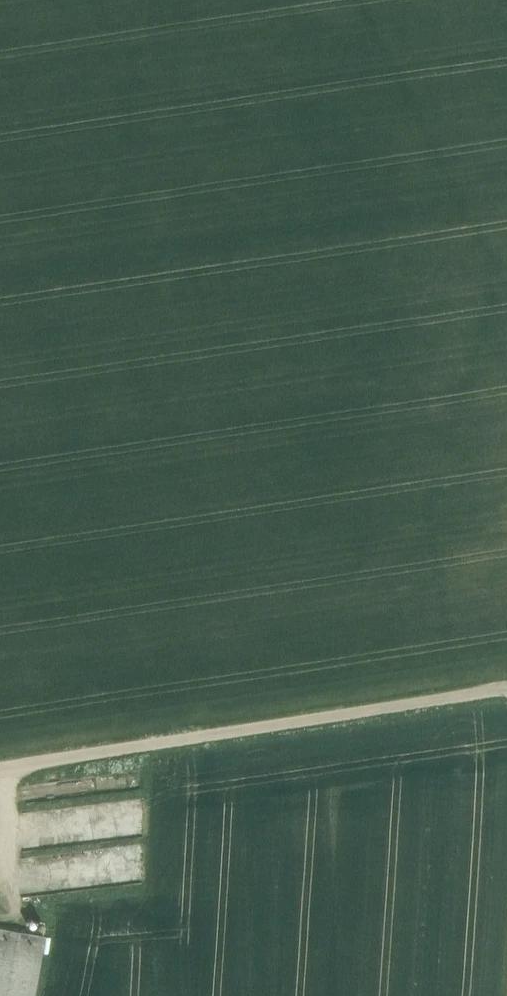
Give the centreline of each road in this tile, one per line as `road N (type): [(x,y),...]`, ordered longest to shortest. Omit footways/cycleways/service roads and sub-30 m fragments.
road 1 (unclassified): [(506,689),(0,771)]

